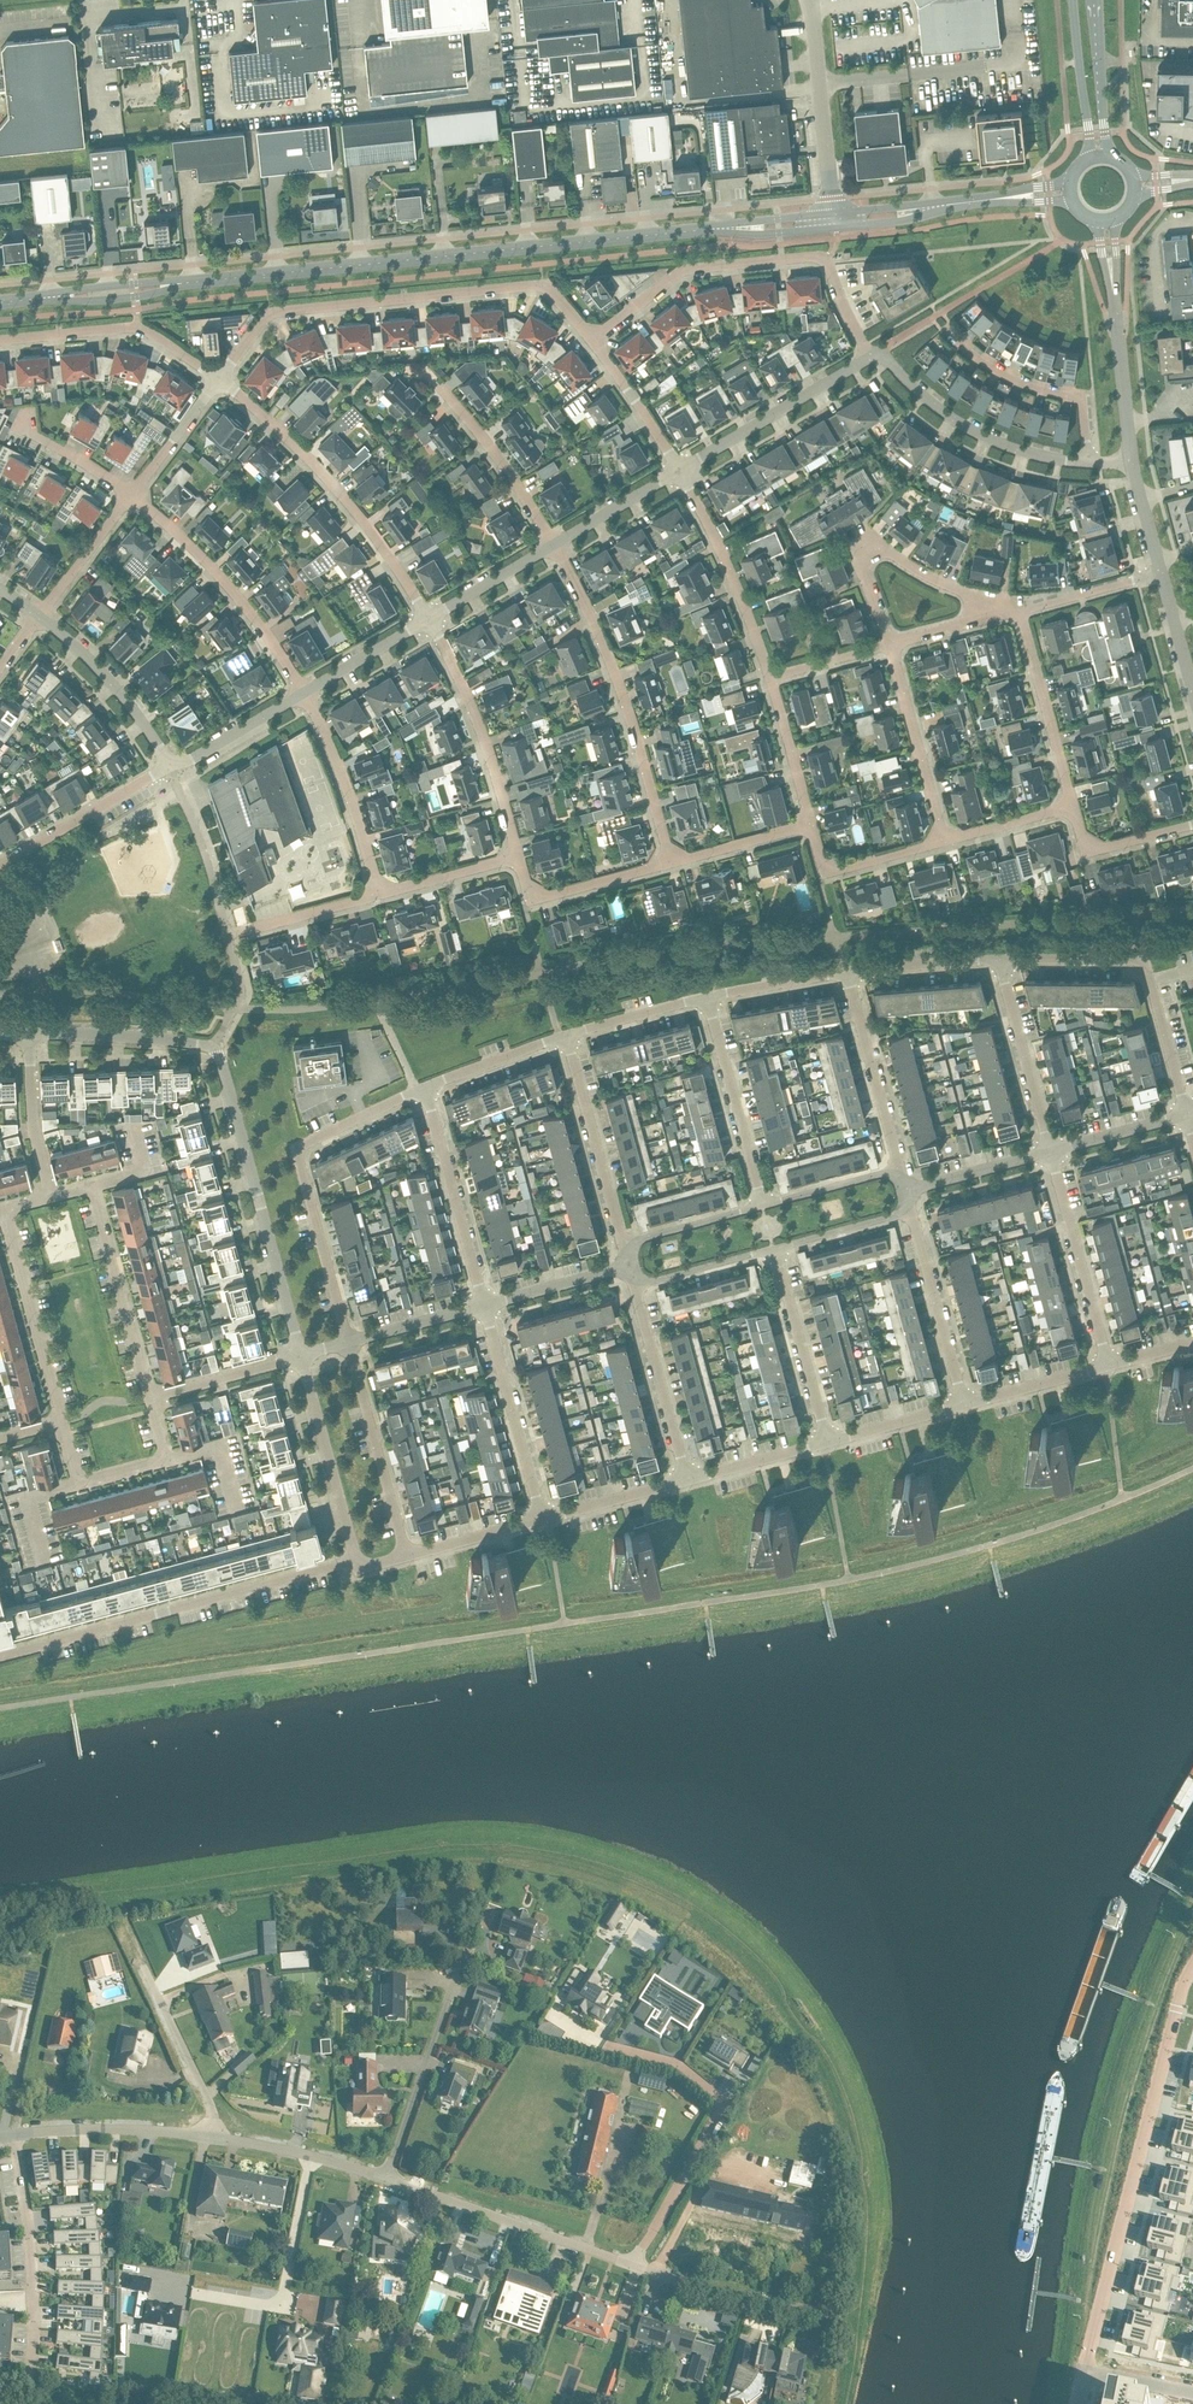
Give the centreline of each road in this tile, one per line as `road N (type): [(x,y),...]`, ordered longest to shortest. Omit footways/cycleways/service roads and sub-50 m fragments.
road 1 (residential): [(301,1356),(213,1047),(28,1033)]
road 2 (track): [(1092,2377),(1084,2351),(1089,2294),(1114,2152),(1138,2067),(1192,1928)]
road 3 (unclassified): [(254,277),(709,229)]
road 4 (residential): [(218,380),(276,311),(542,285),(591,338)]
road 5 (residential): [(1192,1968),(1087,2358),(1092,2377)]
road 6 (residential): [(351,1558),(0,1656)]
road 7 (residential): [(869,355),(826,262),(811,255),(685,271),(591,338)]
road 8 (residential): [(671,862),(631,717),(554,544)]
road 9 (residential): [(425,1087),(299,1151),(348,1342)]
road 10 (residential): [(632,2265),(722,2108),(679,2063),(605,2044)]
road 11 (residential): [(218,380),(317,466),(429,615)]
road 12 (residential): [(1187,1115),(1142,961),(998,958)]
road 13 (residential): [(305,692),(238,596),(130,494)]
road 14 (residential): [(385,2177),(632,2265)]
road 15 (residential): [(1019,611),(878,550),(863,558),(890,643)]
road 16 (residential): [(429,615),(473,704),(519,856)]
road 17 (residential): [(1088,461),(1048,459),(986,436),(944,410),(879,349)]
road 18 (residential): [(14,2134),(34,2301),(29,2375)]
road 19 (residential): [(385,2177),(466,1949)]
road 20 (unclassified): [(1131,459),(1106,220)]
road 21 (unclassified): [(20,300),(106,300),(254,277)]
road 22 (unclassified): [(254,277),(20,300)]
road 23 (residential): [(0,341),(138,328),(218,380)]
road 24 (residential): [(625,1256),(566,1034)]
road 25 (residential): [(771,676),(680,470)]
road 26 (residential): [(483,1304),(425,1087)]
road 27 (residential): [(543,1519),(483,1304)]
road 28 (residential): [(1108,1365),(1050,1151)]
road 29 (residential): [(680,470),(869,355)]
road 30 (residential): [(405,1555),(348,1342)]
road 31 (residential): [(150,1399),(92,1187)]
road 32 (residential): [(61,1422),(3,1211)]
road 33 (residential): [(762,1205),(707,996)]
road 34 (residential): [(379,894),(350,791),(305,692)]
road 35 (residential): [(966,1407),(908,1204)]
road 36 (residential): [(1088,461),(1079,399),(999,372),(949,333)]
road 37 (residential): [(897,1175),(847,972)]
road 38 (residential): [(301,1356),(351,1558)]
road 39 (residential): [(687,1480),(632,1280)]
road 40 (residential): [(944,842),(890,643)]
road 41 (residential): [(632,2265),(828,2318)]
road 42 (residential): [(39,614),(111,682),(169,767)]
road 43 (residential): [(828,1442),(774,1248)]
road 44 (residential): [(1072,804),(1019,611)]
road 45 (residential): [(1050,1151),(998,958)]
road 46 (residential): [(14,2134),(123,2129),(212,2137)]
road 47 (residential): [(0,864),(169,767)]
road 48 (residential): [(554,544),(524,492),(444,389)]
road 49 (residential): [(212,2137),(211,2105),(143,1966)]
road 50 (residential): [(519,856),(528,889),(541,896),(671,862)]
road 51 (residential): [(212,2137),(385,2177)]
road 52 (residential): [(51,1198),(34,1132),(28,1033)]
road 53 (residential): [(944,842),(842,868),(818,849),(812,821)]
road 54 (residential): [(591,338),(680,470)]
road 55 (unclassified): [(1073,0),(1090,158)]
road 56 (residential): [(150,1399),(301,1356)]
road 57 (unclassified): [(1109,156),(1095,0)]
road 58 (residential): [(228,934),(379,894)]
road 59 (residential): [(169,767),(305,692)]
road 60 (residential): [(1192,825),(1089,848),(1072,804)]
road 61 (residential): [(998,958),(847,972)]
road 62 (residential): [(812,821),(771,676)]
road 63 (residential): [(566,1034),(425,1087)]
road 64 (residential): [(39,614),(130,494)]
road 65 (residential): [(628,1265),(483,1304)]
road 66 (residential): [(687,1480),(543,1519)]
road 67 (residential): [(1108,1365),(966,1407)]
road 68 (residential): [(762,1205),(658,1233),(625,1256)]
road 69 (residential): [(671,862),(812,821)]
road 70 (residential): [(1161,574),(1019,611)]
road 71 (residential): [(554,544),(680,470)]
road 72 (residential): [(828,1442),(687,1480)]
road 73 (residential): [(707,996),(566,1034)]
road 74 (residential): [(305,692),(429,615)]
road 75 (residential): [(632,1280),(774,1248)]
road 76 (residential): [(379,894),(519,856)]
road 77 (residential): [(910,1188),(1050,1151)]
road 78 (residential): [(130,494),(218,380)]
road 79 (residential): [(429,615),(554,544)]
road 80 (residential): [(543,1519),(405,1555)]
road 81 (residential): [(966,1407),(828,1442)]
road 82 (residential): [(847,972),(707,996)]
road 83 (residential): [(1050,1151),(1187,1115)]
road 84 (residential): [(774,1248),(908,1204)]
road 85 (residential): [(483,1304),(348,1342)]
road 86 (residential): [(897,1175),(762,1205)]
road 87 (residential): [(1072,804),(944,842)]
road 88 (residential): [(890,643),(1019,611)]
road 89 (unclassified): [(834,227),(963,203)]
road 90 (unclassified): [(963,203),(833,213)]
road 91 (unclassified): [(820,85),(833,213)]
road 92 (residential): [(130,494),(33,432),(31,419)]
road 93 (unclassified): [(833,213),(709,229)]
road 94 (unclassified): [(709,229),(834,227)]
road 95 (residential): [(771,676),(890,643)]
road 96 (residential): [(44,1565),(26,1499),(79,1485)]
road 97 (unclassified): [(1192,691),(1161,574)]

